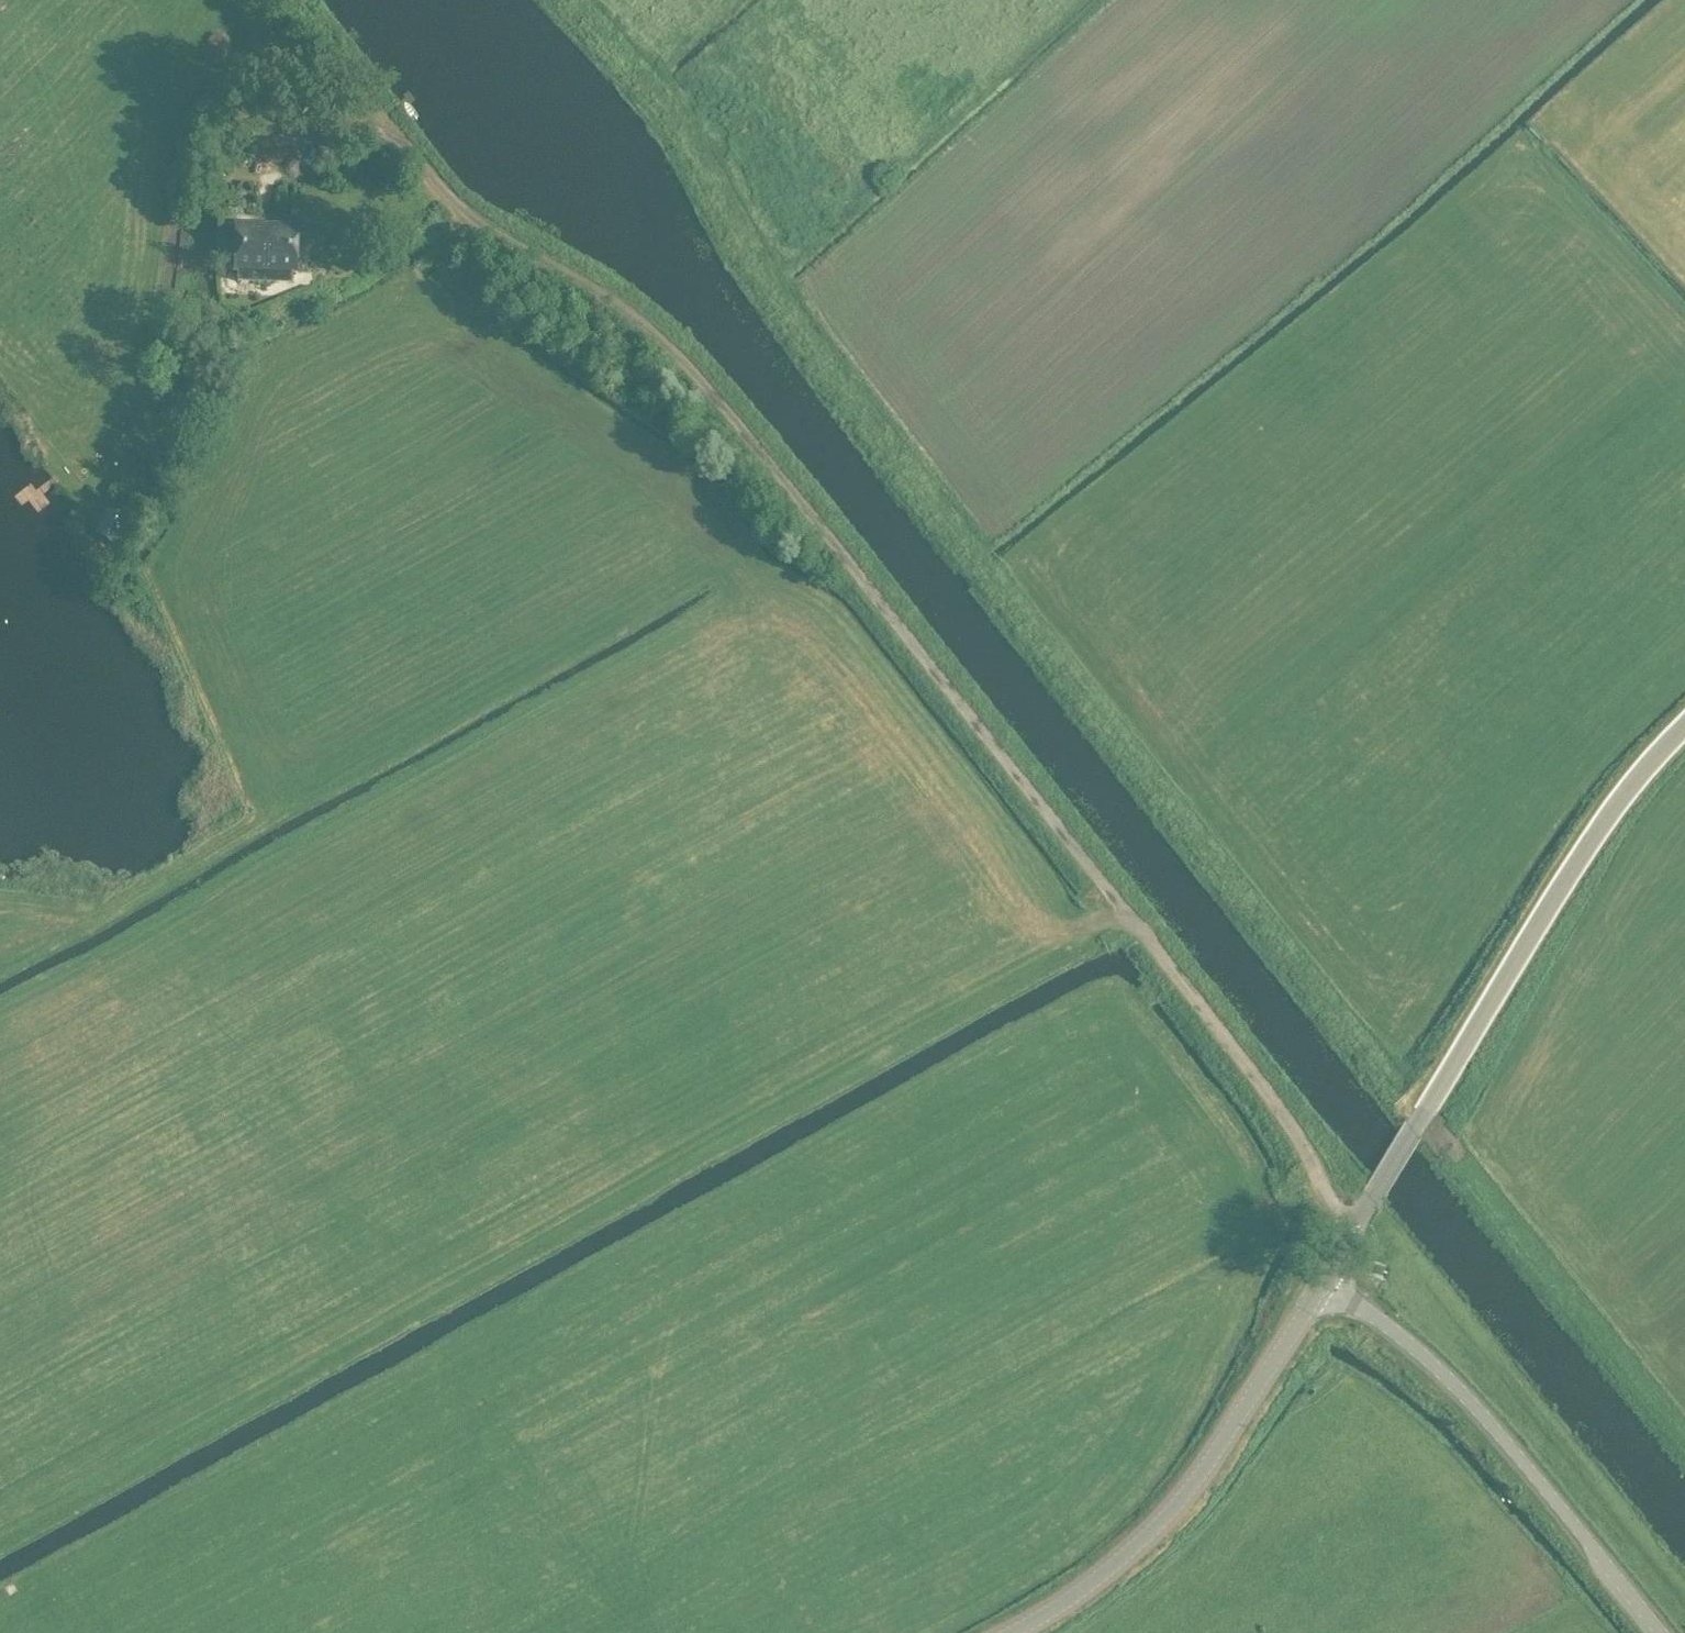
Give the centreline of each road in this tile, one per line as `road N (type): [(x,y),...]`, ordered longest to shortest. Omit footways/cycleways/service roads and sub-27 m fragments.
road 1 (unclassified): [(1349,1230),(1254,1070),(712,392),(667,343),(600,289),(454,200),(370,101)]
road 2 (tertiary): [(1349,1230),(1625,791),(1684,726)]
road 3 (unclassified): [(1681,1632),(1446,1375),(1388,1326),(1322,1294)]
road 4 (tertiary): [(1013,1632),(1063,1606),(1150,1538),(1322,1294)]

